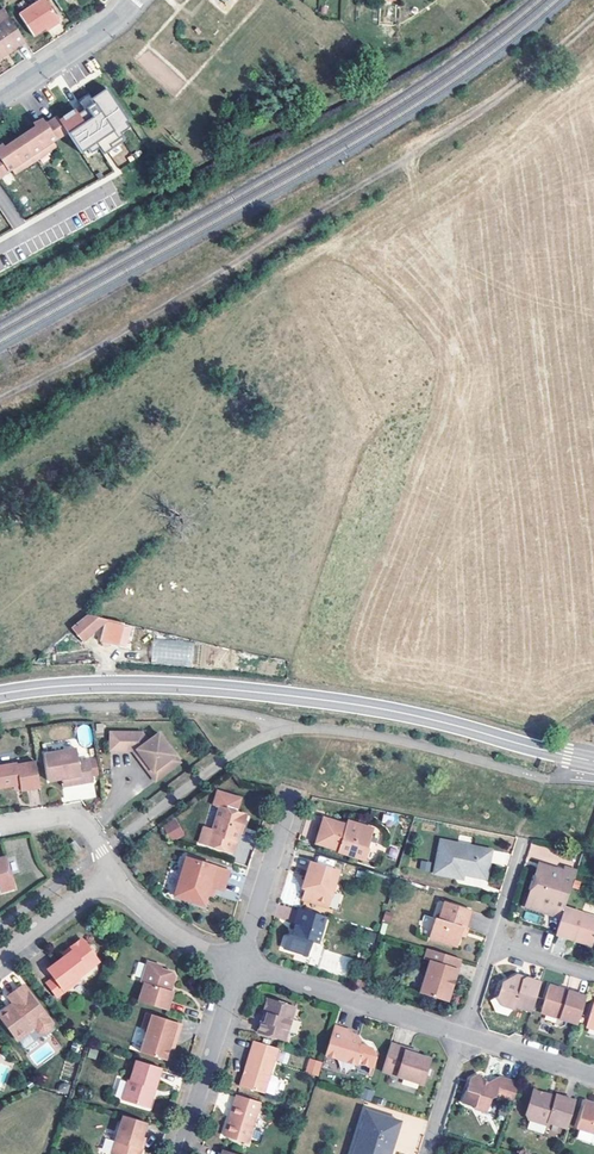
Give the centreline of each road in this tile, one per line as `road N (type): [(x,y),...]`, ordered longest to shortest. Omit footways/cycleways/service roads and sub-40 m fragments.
road 1 (track): [(593,16),(419,152),(0,400)]
road 2 (tertiary): [(0,694),(114,683),(255,691),(397,712),(593,761)]
road 3 (residential): [(238,964),(462,1035)]
road 4 (residential): [(238,964),(179,1153)]
road 5 (residential): [(291,794),(238,964)]
road 6 (residential): [(0,99),(135,0)]
road 7 (residential): [(111,886),(102,850),(80,821),(0,828)]
road 8 (residential): [(238,964),(173,933),(111,886)]
road 9 (residential): [(462,1035),(593,1076)]
road 10 (residential): [(111,886),(76,899),(0,956)]
road 11 (residential): [(462,1035),(424,1153)]

